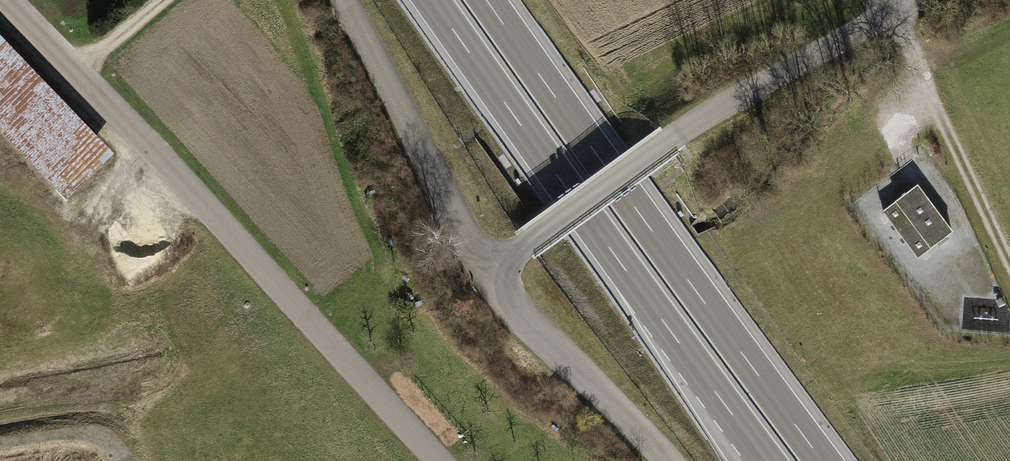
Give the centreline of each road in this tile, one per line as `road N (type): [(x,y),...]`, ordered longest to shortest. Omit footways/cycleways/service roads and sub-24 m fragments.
road 1 (motorway): [(824,460),(488,0)]
road 2 (motorway): [(431,0),(766,460)]
road 3 (track): [(877,0),(1009,258)]

